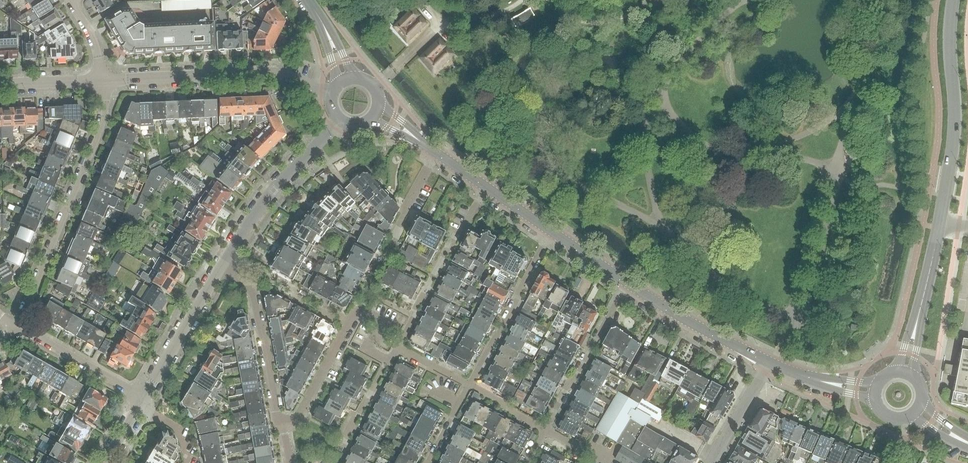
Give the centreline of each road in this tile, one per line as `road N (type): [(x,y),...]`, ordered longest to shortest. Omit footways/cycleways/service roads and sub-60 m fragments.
road 1 (residential): [(17,326),(101,128),(104,80)]
road 2 (tertiary): [(939,227),(955,123),(953,0)]
road 3 (unclassified): [(340,121),(265,200),(221,266)]
road 4 (residential): [(397,347),(488,188)]
road 5 (residential): [(470,385),(553,232)]
road 6 (residential): [(358,307),(437,154)]
road 7 (residential): [(546,430),(628,283)]
road 8 (residential): [(233,272),(252,287),(280,425)]
road 9 (secondary): [(770,363),(628,283)]
road 10 (unclassified): [(221,266),(145,397)]
road 11 (residential): [(145,397),(17,326)]
road 12 (residential): [(280,425),(296,421),(358,307)]
road 13 (unclassified): [(104,80),(249,74)]

